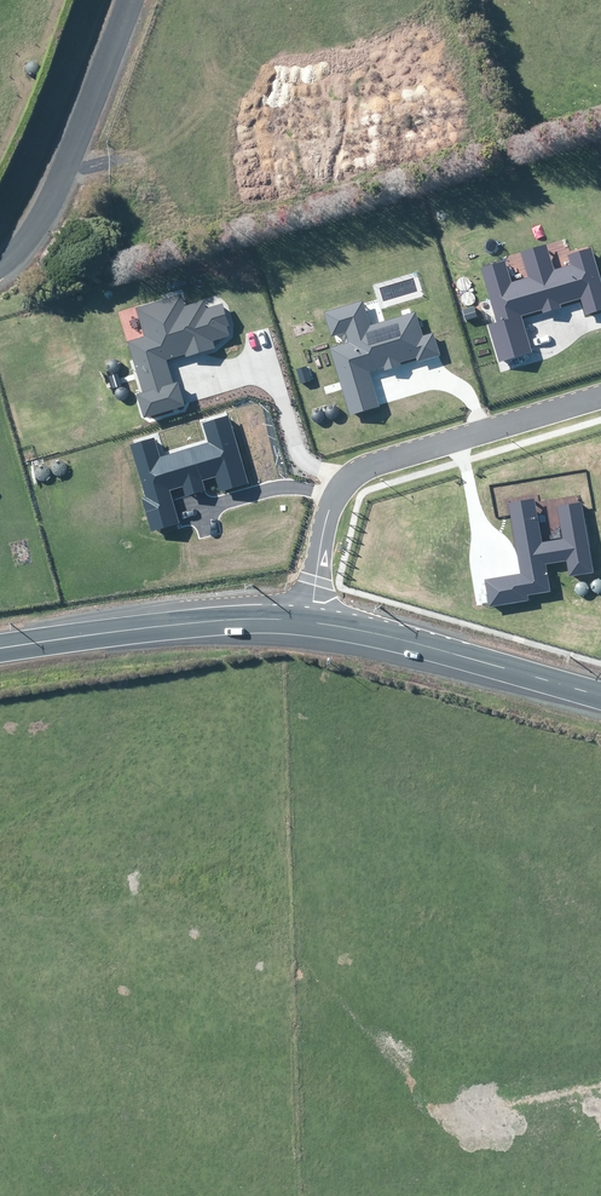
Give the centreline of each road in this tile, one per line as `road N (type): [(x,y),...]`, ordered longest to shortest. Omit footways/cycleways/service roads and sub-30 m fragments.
road 1 (residential): [(309,622),(330,507),(360,474),(600,400)]
road 2 (unclassified): [(0,286),(48,224),(125,0)]
road 3 (tertiary): [(309,622),(184,624),(0,650)]
road 4 (tertiary): [(600,697),(381,634),(309,622)]

